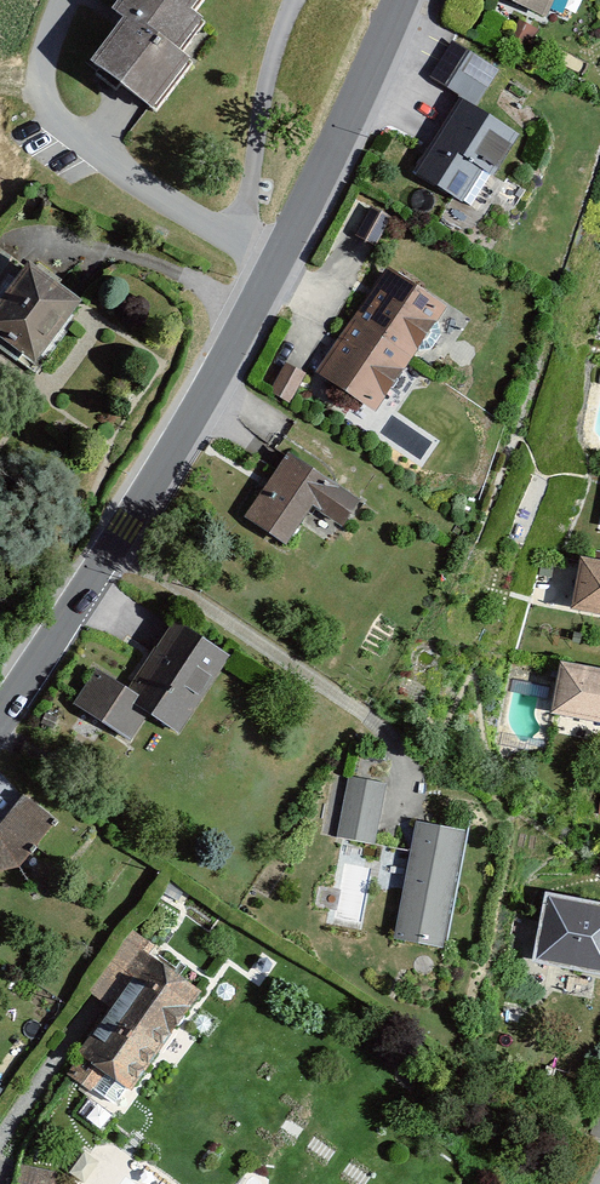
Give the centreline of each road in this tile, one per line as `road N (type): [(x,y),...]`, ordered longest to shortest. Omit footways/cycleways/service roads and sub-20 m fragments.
road 1 (tertiary): [(0,723),(73,618),(255,308),(398,0)]

